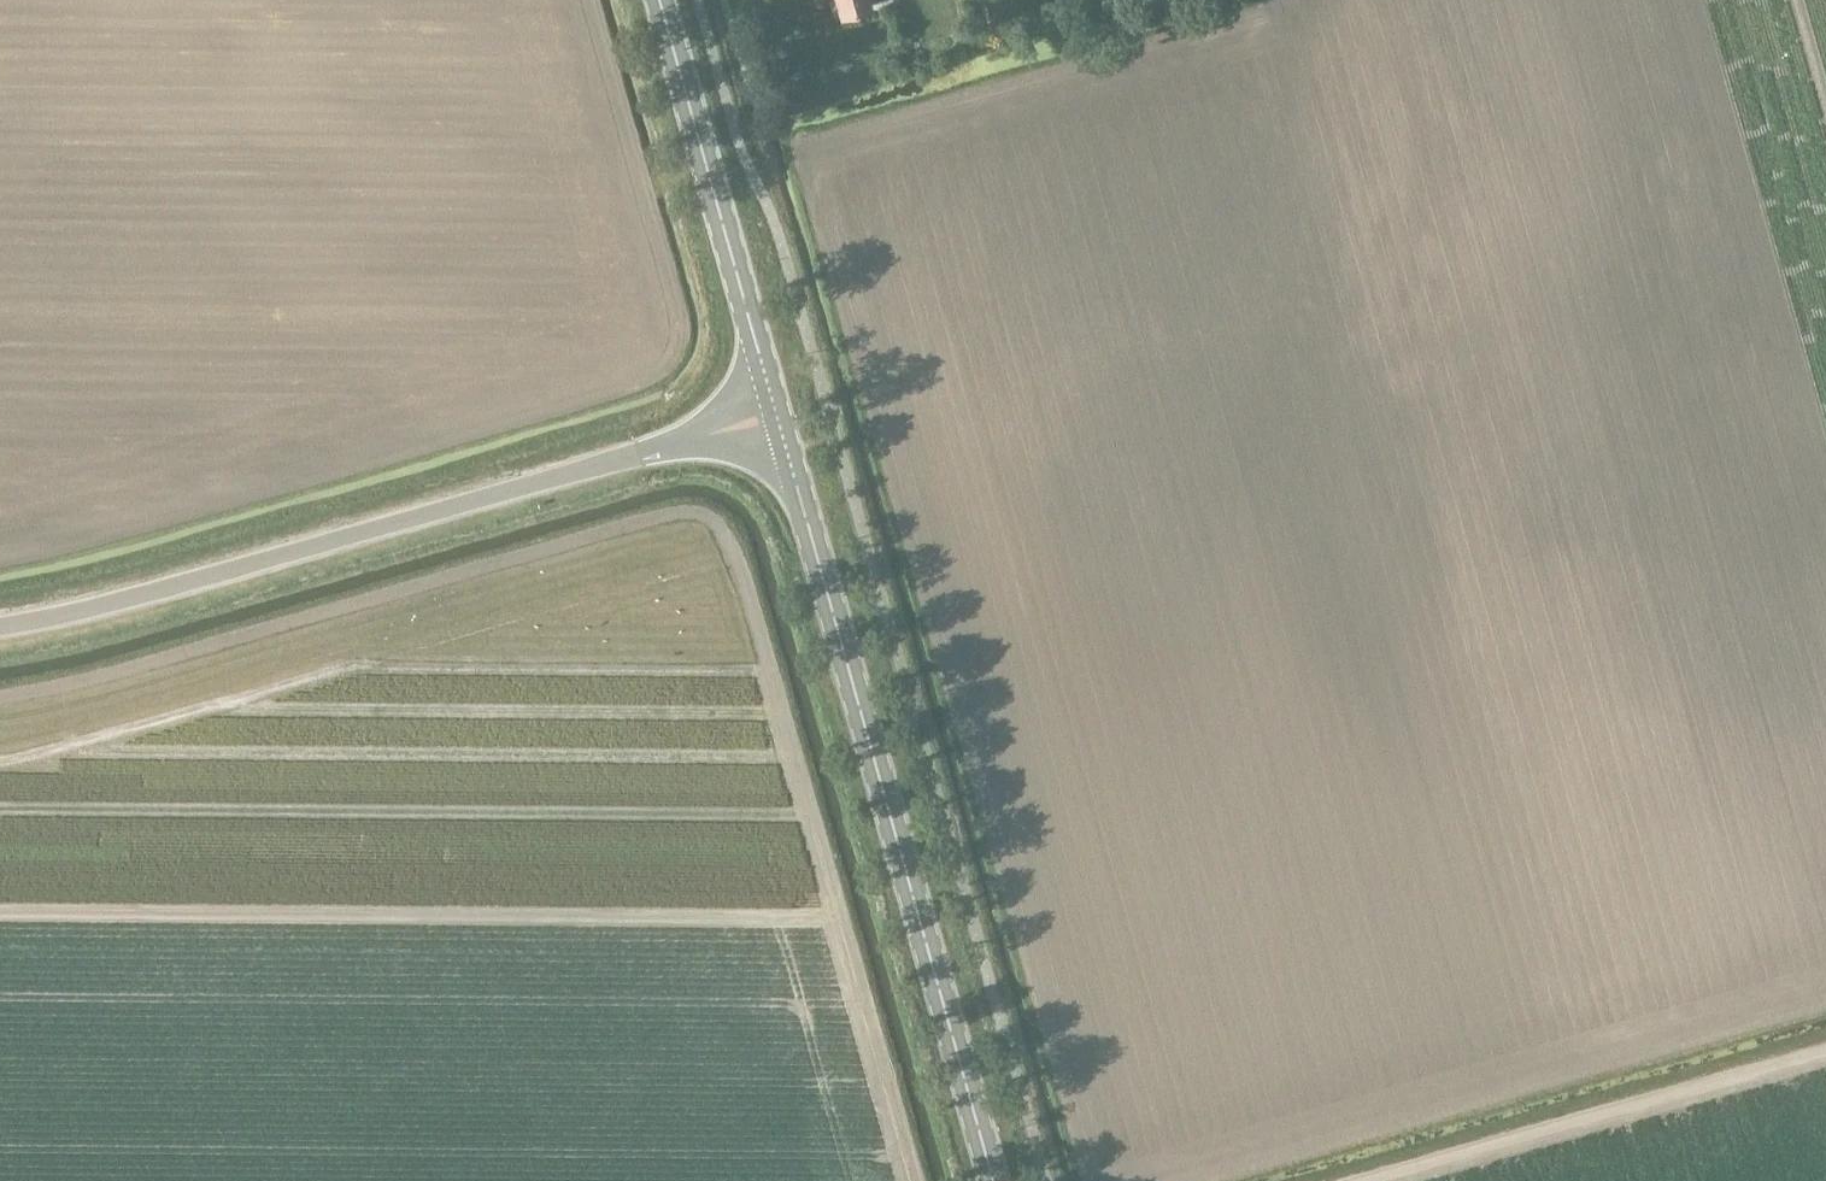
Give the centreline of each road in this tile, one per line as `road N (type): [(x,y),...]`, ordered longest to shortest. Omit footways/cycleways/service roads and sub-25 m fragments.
road 1 (secondary): [(993,1180),(781,434)]
road 2 (unclassified): [(689,439),(174,586),(0,626)]
road 3 (secondary): [(771,398),(659,0)]

